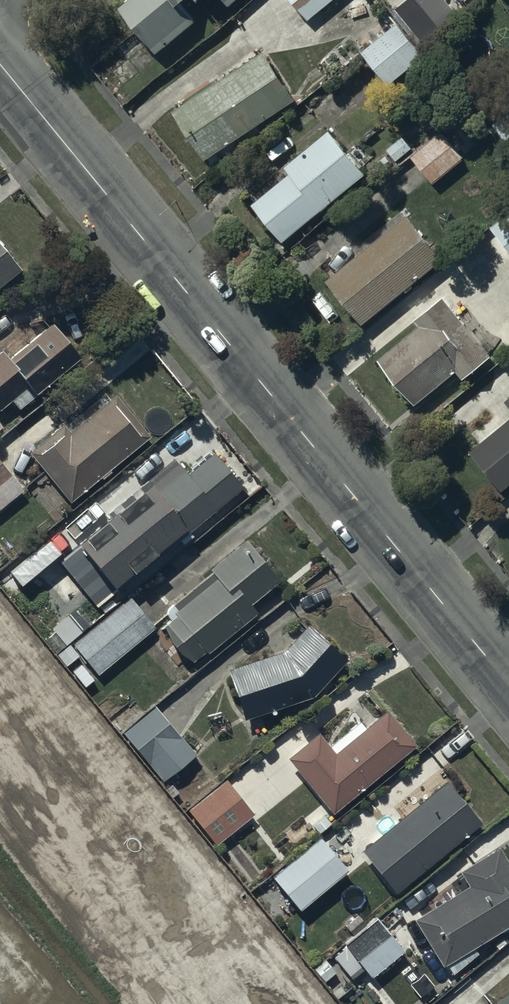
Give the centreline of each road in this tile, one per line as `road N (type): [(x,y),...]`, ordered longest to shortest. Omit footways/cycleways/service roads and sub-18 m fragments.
road 1 (tertiary): [(0,65),(508,682)]

